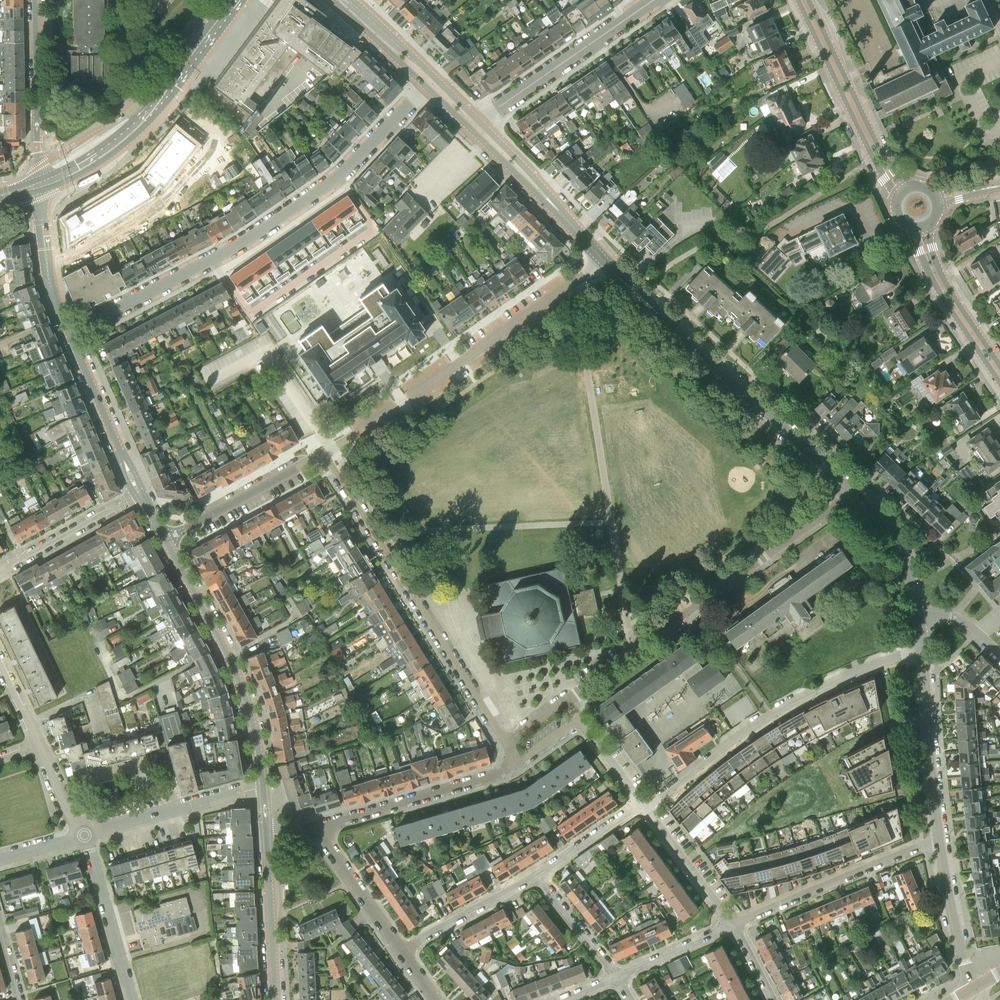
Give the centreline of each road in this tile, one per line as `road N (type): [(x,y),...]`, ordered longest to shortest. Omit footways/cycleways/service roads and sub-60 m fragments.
road 1 (residential): [(67,334),(239,245),(340,176),(431,81)]
road 2 (residential): [(565,698),(852,493)]
road 3 (residential): [(852,493),(607,258)]
road 4 (residential): [(326,453),(505,740)]
road 5 (residential): [(644,808),(768,718),(922,650)]
road 6 (tertiary): [(39,186),(91,159),(142,119),(236,0)]
road 7 (residential): [(263,786),(235,669),(164,538)]
road 8 (residential): [(407,399),(607,258)]
road 9 (residential): [(733,925),(938,839)]
road 10 (residential): [(475,124),(657,0)]
road 11 (tertiary): [(903,190),(875,156),(803,0)]
road 12 (residential): [(513,764),(317,830)]
road 13 (residential): [(938,839),(922,650)]
road 14 (residential): [(607,258),(475,124)]
road 15 (residential): [(83,835),(263,786)]
road 16 (residential): [(35,0),(39,186)]
road 17 (residential): [(164,538),(326,453)]
road 18 (residential): [(141,493),(67,334)]
road 19 (residential): [(131,999),(83,835)]
road 20 (tertiary): [(999,378),(936,275),(921,228)]
road 21 (residential): [(274,999),(266,834)]
road 22 (residential): [(0,570),(141,493)]
road 23 (residential): [(403,953),(537,874)]
road 24 (residential): [(976,987),(958,946),(938,839)]
road 25 (residential): [(67,334),(49,283),(39,186)]
road 26 (residential): [(403,953),(317,830)]
road 27 (residential): [(733,925),(644,808)]
road 28 (residential): [(919,615),(894,541),(852,493)]
road 29 (residential): [(616,977),(537,874)]
road 30 (residential): [(616,977),(733,925)]
road 31 (residential): [(537,874),(640,804)]
road 32 (residential): [(431,81),(340,0)]

